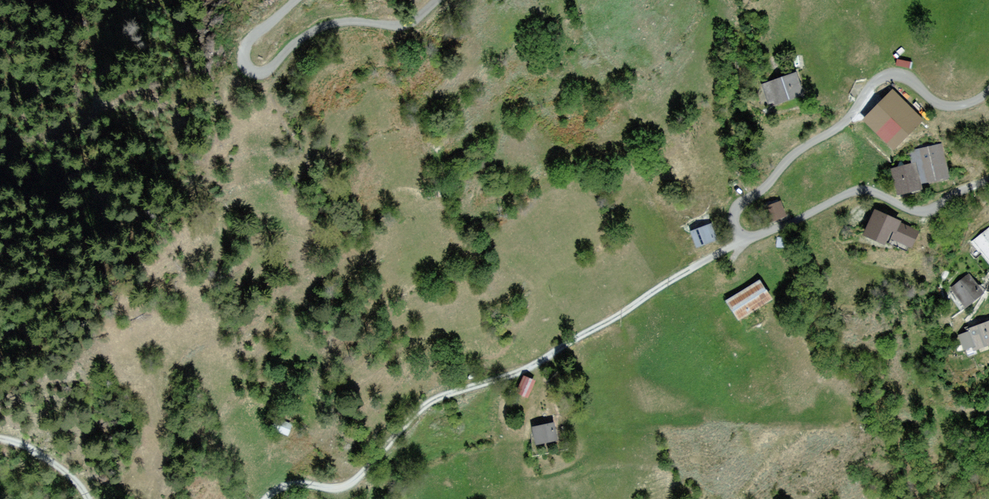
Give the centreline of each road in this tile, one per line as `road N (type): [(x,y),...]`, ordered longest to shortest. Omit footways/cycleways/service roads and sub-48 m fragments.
road 1 (residential): [(988,180),(922,210),(857,191),(758,235),(736,225),(738,205),(847,120),(879,79),(908,77),(949,106),(988,91)]
road 2 (track): [(267,498),(300,483),(333,489),(358,479),(435,399),(529,369),(747,235)]
road 3 (residential): [(440,0),(404,26),(334,24),(265,71),(248,68),(250,41),(296,0)]

